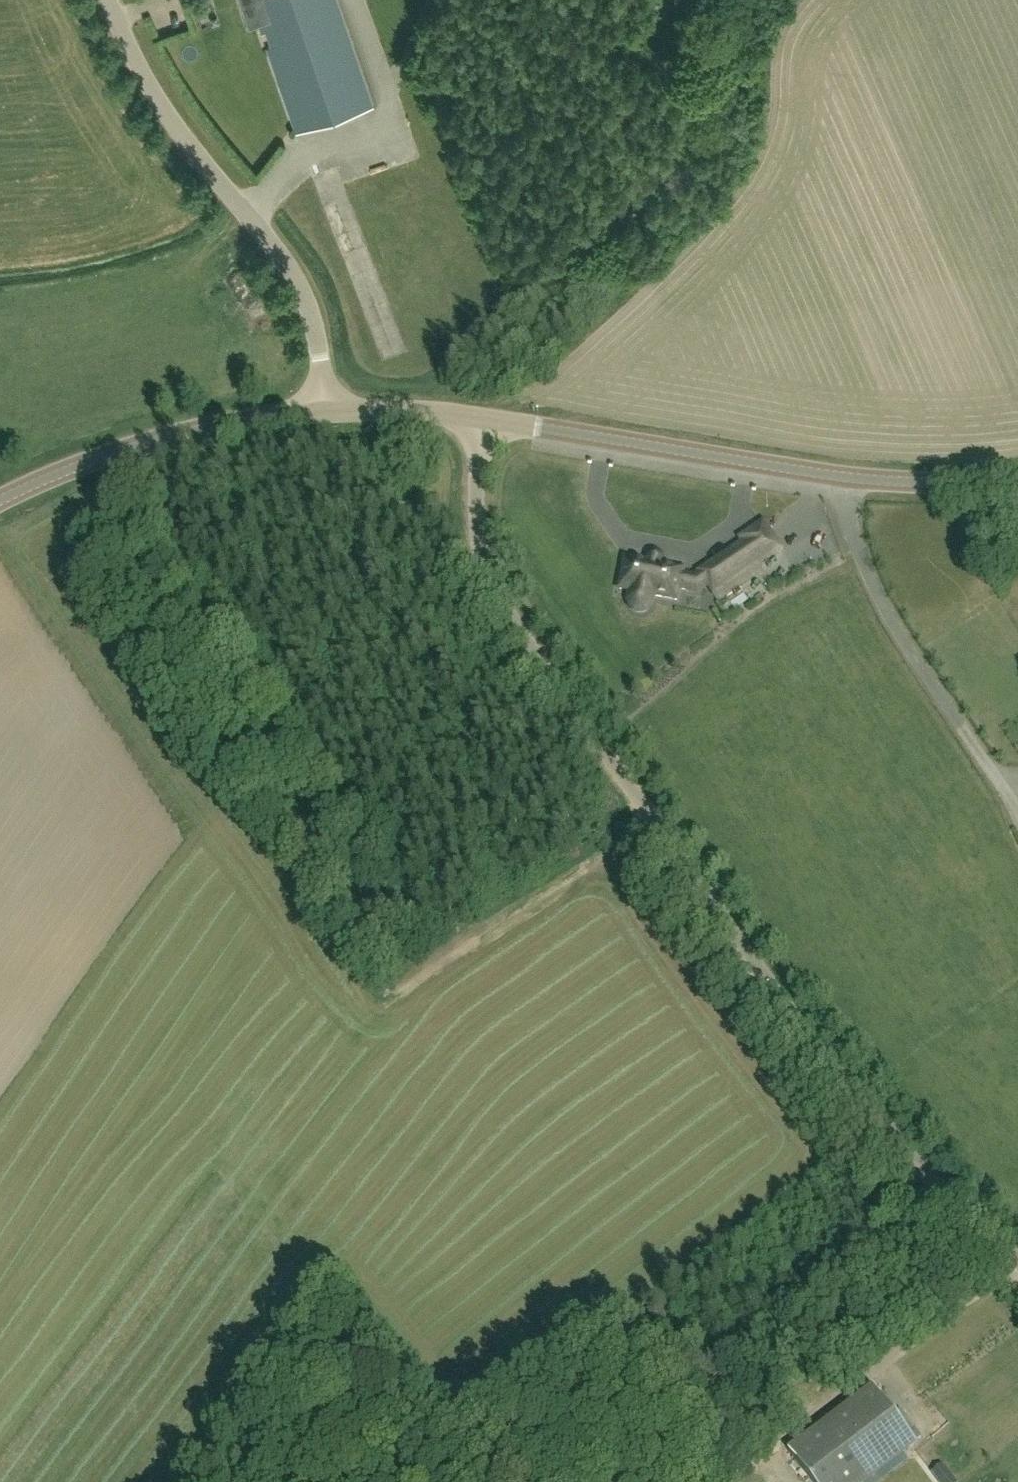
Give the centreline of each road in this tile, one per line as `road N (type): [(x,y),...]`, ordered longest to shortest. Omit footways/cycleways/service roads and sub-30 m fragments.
road 1 (unclassified): [(1017,1259),(880,1110),(517,633),(481,540),(484,424)]
road 2 (tertiary): [(484,424),(876,481),(1017,481)]
road 3 (unclassified): [(322,412),(321,348),(303,290),(172,118),(110,0)]
road 4 (tertiary): [(0,499),(142,444),(249,419),(322,412)]
road 5 (tertiary): [(484,424),(392,411),(322,412)]

